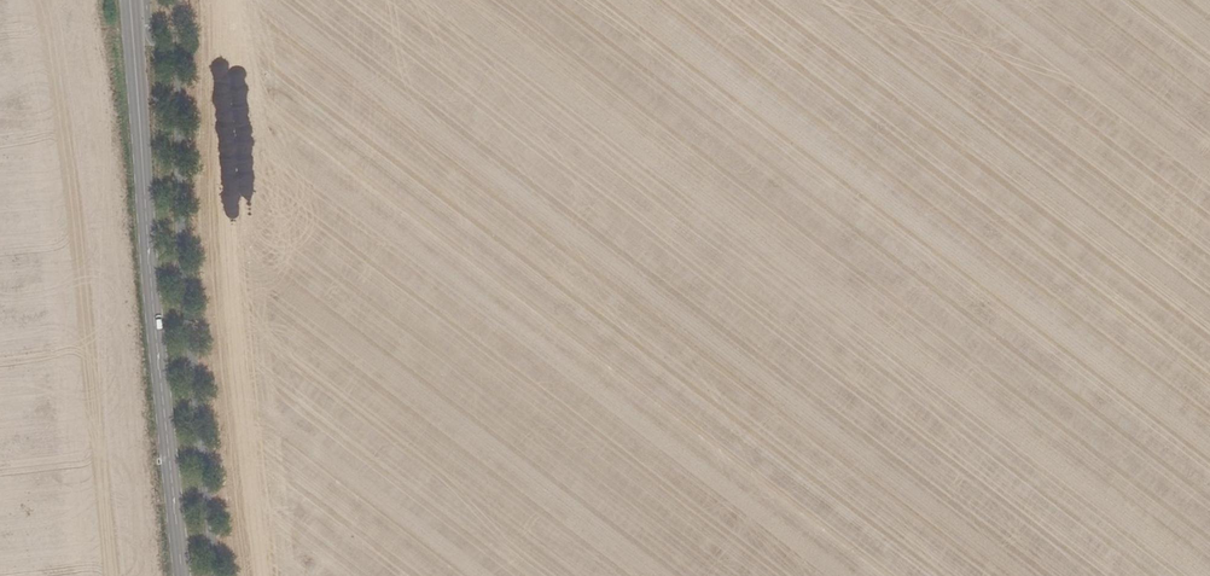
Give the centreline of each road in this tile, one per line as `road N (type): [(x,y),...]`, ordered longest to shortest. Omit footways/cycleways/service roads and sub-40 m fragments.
road 1 (tertiary): [(182,575),(130,0)]

